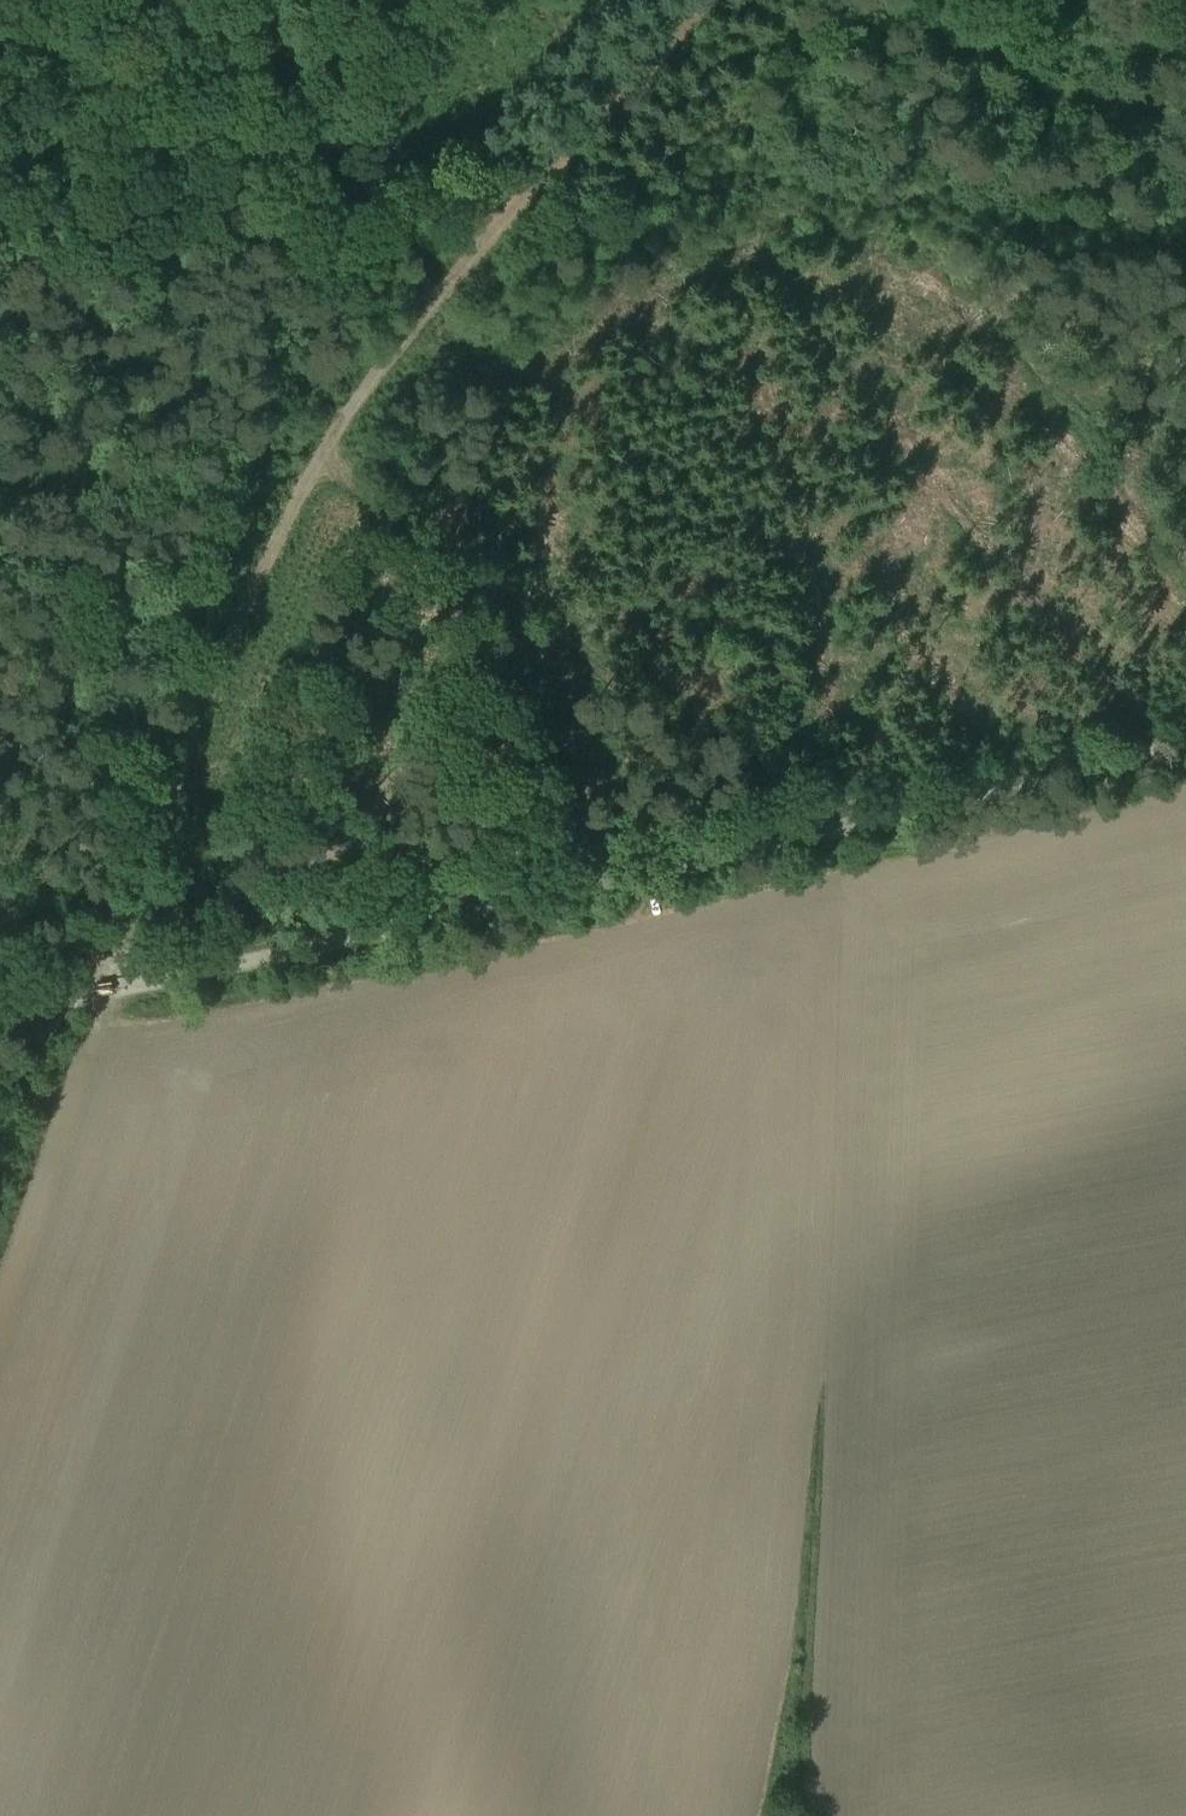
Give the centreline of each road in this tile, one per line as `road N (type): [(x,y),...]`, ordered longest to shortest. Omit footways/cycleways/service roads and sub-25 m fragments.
road 1 (track): [(1185,741),(354,936),(0,1008)]
road 2 (track): [(116,984),(203,700),(239,610),(328,444),(453,271),(707,0)]

